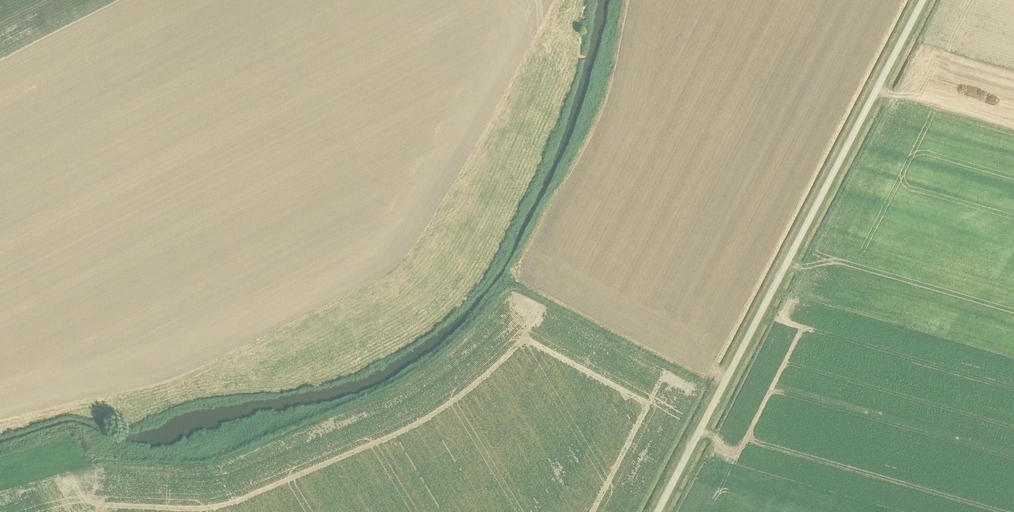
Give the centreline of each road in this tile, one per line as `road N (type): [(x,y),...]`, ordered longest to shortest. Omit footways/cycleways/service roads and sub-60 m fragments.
road 1 (unclassified): [(656,511),(923,0)]

